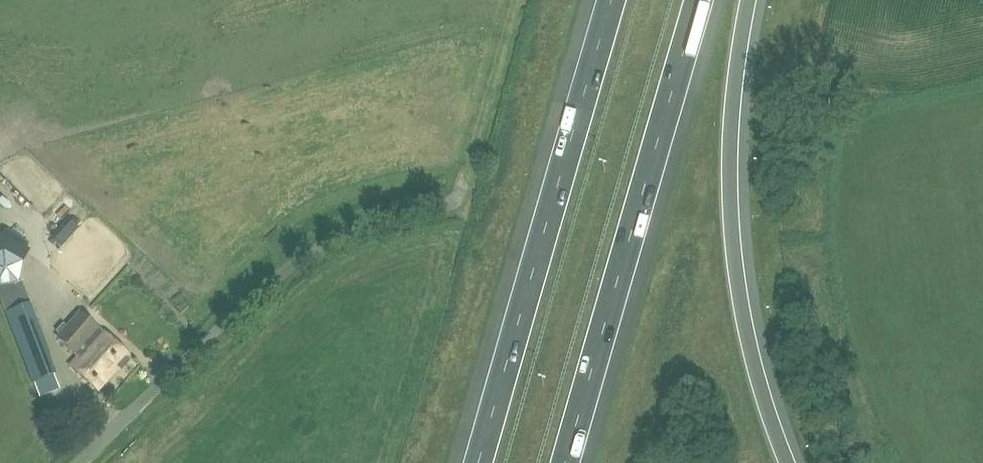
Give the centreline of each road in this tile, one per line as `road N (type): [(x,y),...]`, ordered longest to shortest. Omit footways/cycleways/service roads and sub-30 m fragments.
road 1 (unclassified): [(75,462),(303,255),(343,233),(442,205),(461,189)]
road 2 (motorway): [(568,462),(702,0)]
road 3 (motorway): [(610,0),(478,462)]
road 4 (motorway): [(791,462),(757,359),(739,253),(735,137),(751,0)]
road 5 (track): [(461,189),(516,0)]

